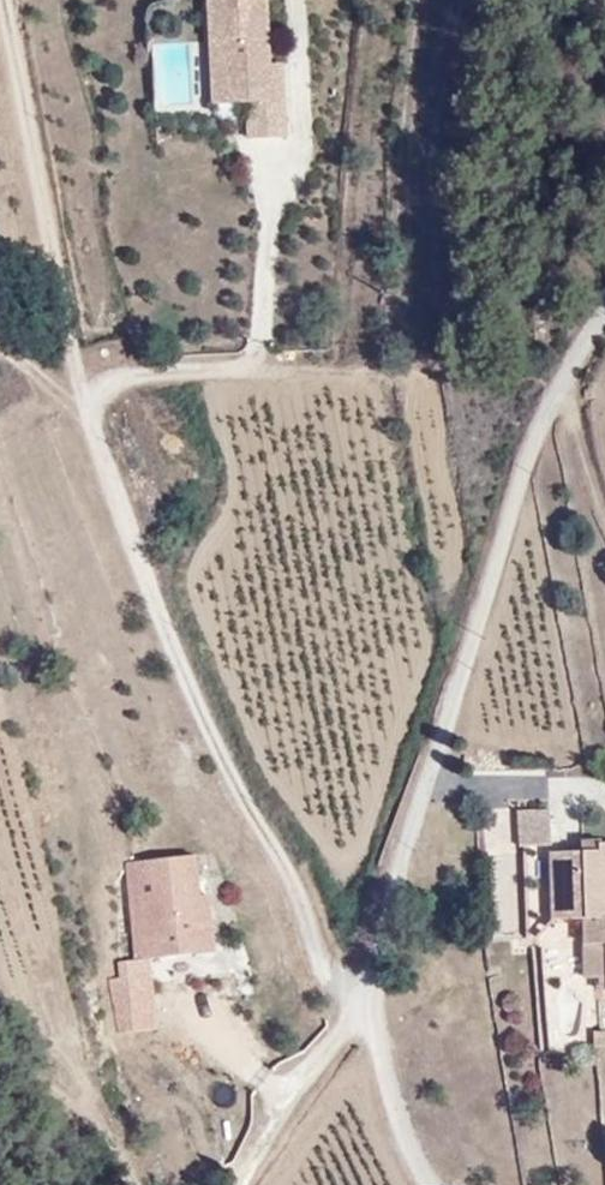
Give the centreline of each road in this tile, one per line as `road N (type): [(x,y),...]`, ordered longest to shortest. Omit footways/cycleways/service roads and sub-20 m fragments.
road 1 (track): [(356,1012),(189,684),(96,424),(107,381),(255,365),(372,364)]
road 2 (unclassified): [(604,313),(518,483),(356,1012),(413,1151),(437,1184)]

